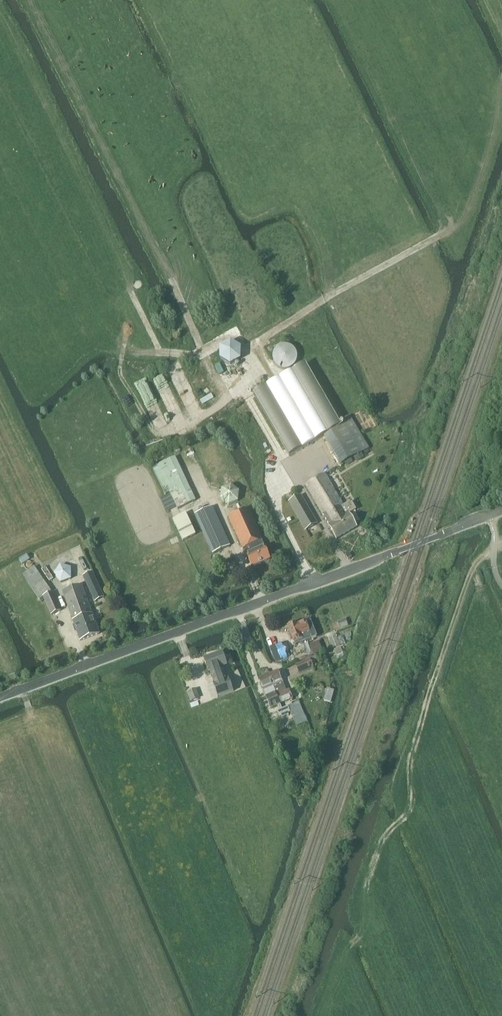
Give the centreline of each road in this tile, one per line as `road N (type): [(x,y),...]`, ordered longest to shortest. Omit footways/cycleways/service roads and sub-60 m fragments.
road 1 (unclassified): [(0,700),(501,511)]
road 2 (track): [(368,879),(380,842),(410,807),(412,748),(472,567),(494,548)]

